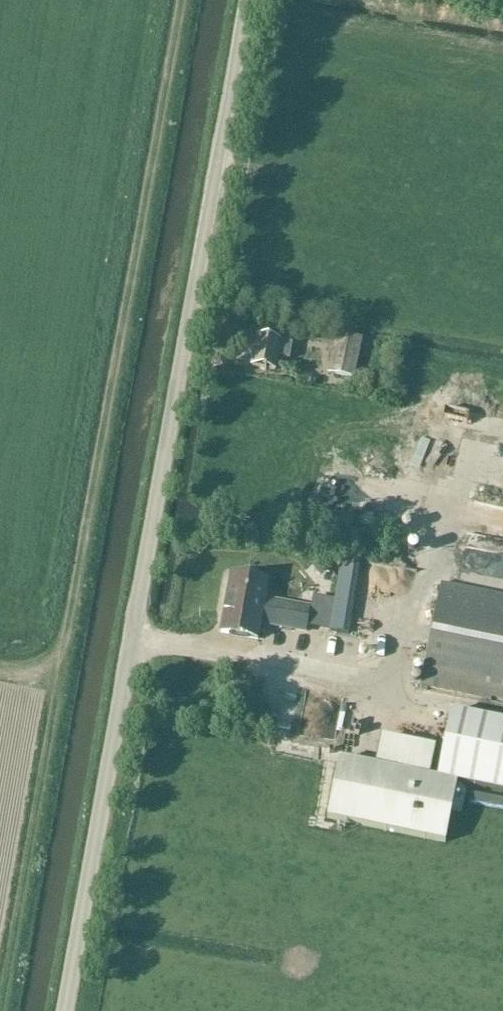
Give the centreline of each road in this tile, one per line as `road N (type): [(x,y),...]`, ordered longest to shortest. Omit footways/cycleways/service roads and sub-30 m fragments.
road 1 (unclassified): [(70,1010),(252,0)]
road 2 (track): [(179,0),(0,998)]

